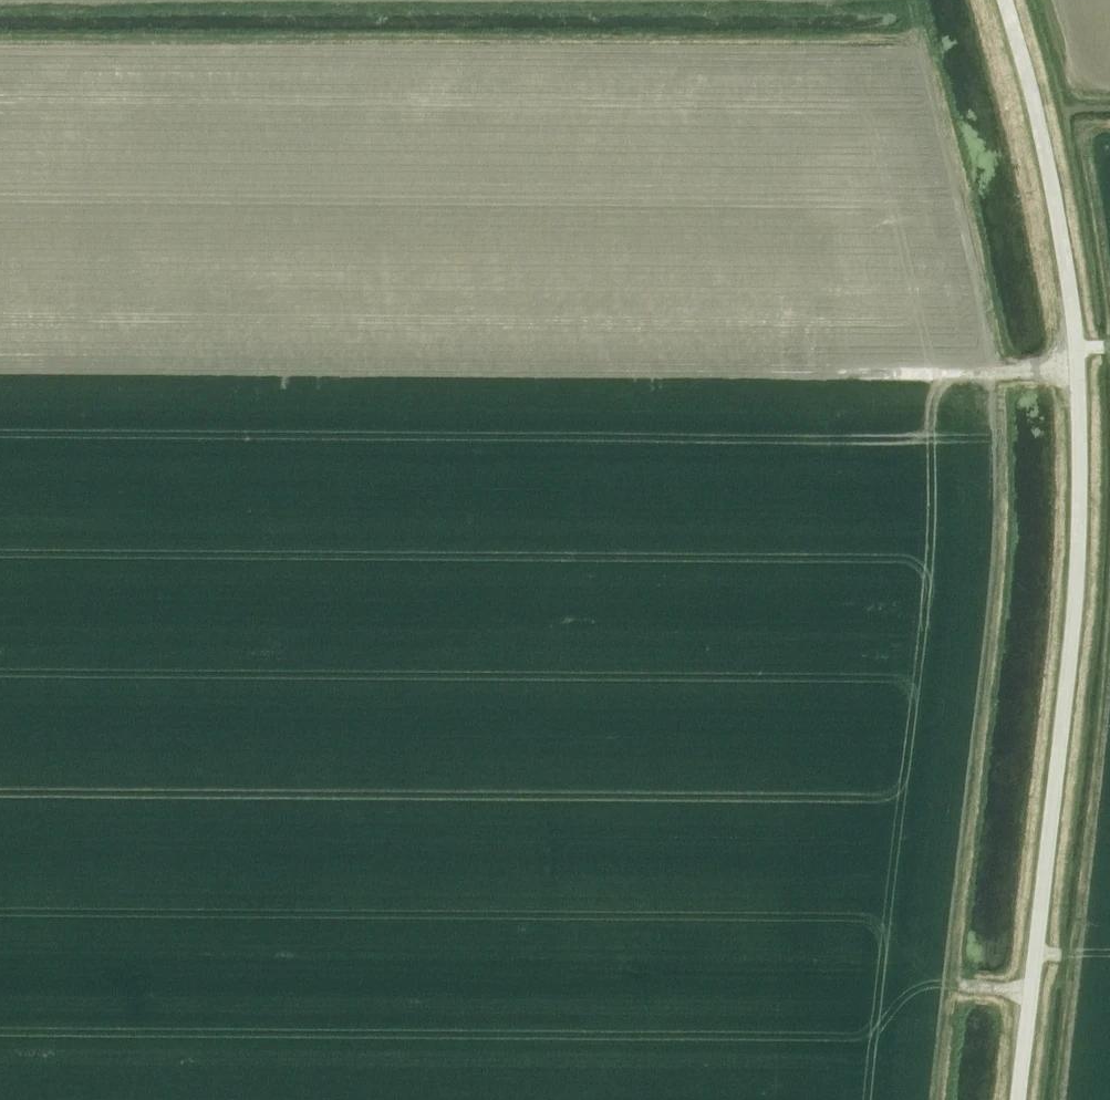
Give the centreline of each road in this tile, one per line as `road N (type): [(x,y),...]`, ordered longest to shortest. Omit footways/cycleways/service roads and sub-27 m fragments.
road 1 (unclassified): [(1020,1099),(1080,595),(1079,358),(1051,162),(1007,0)]

